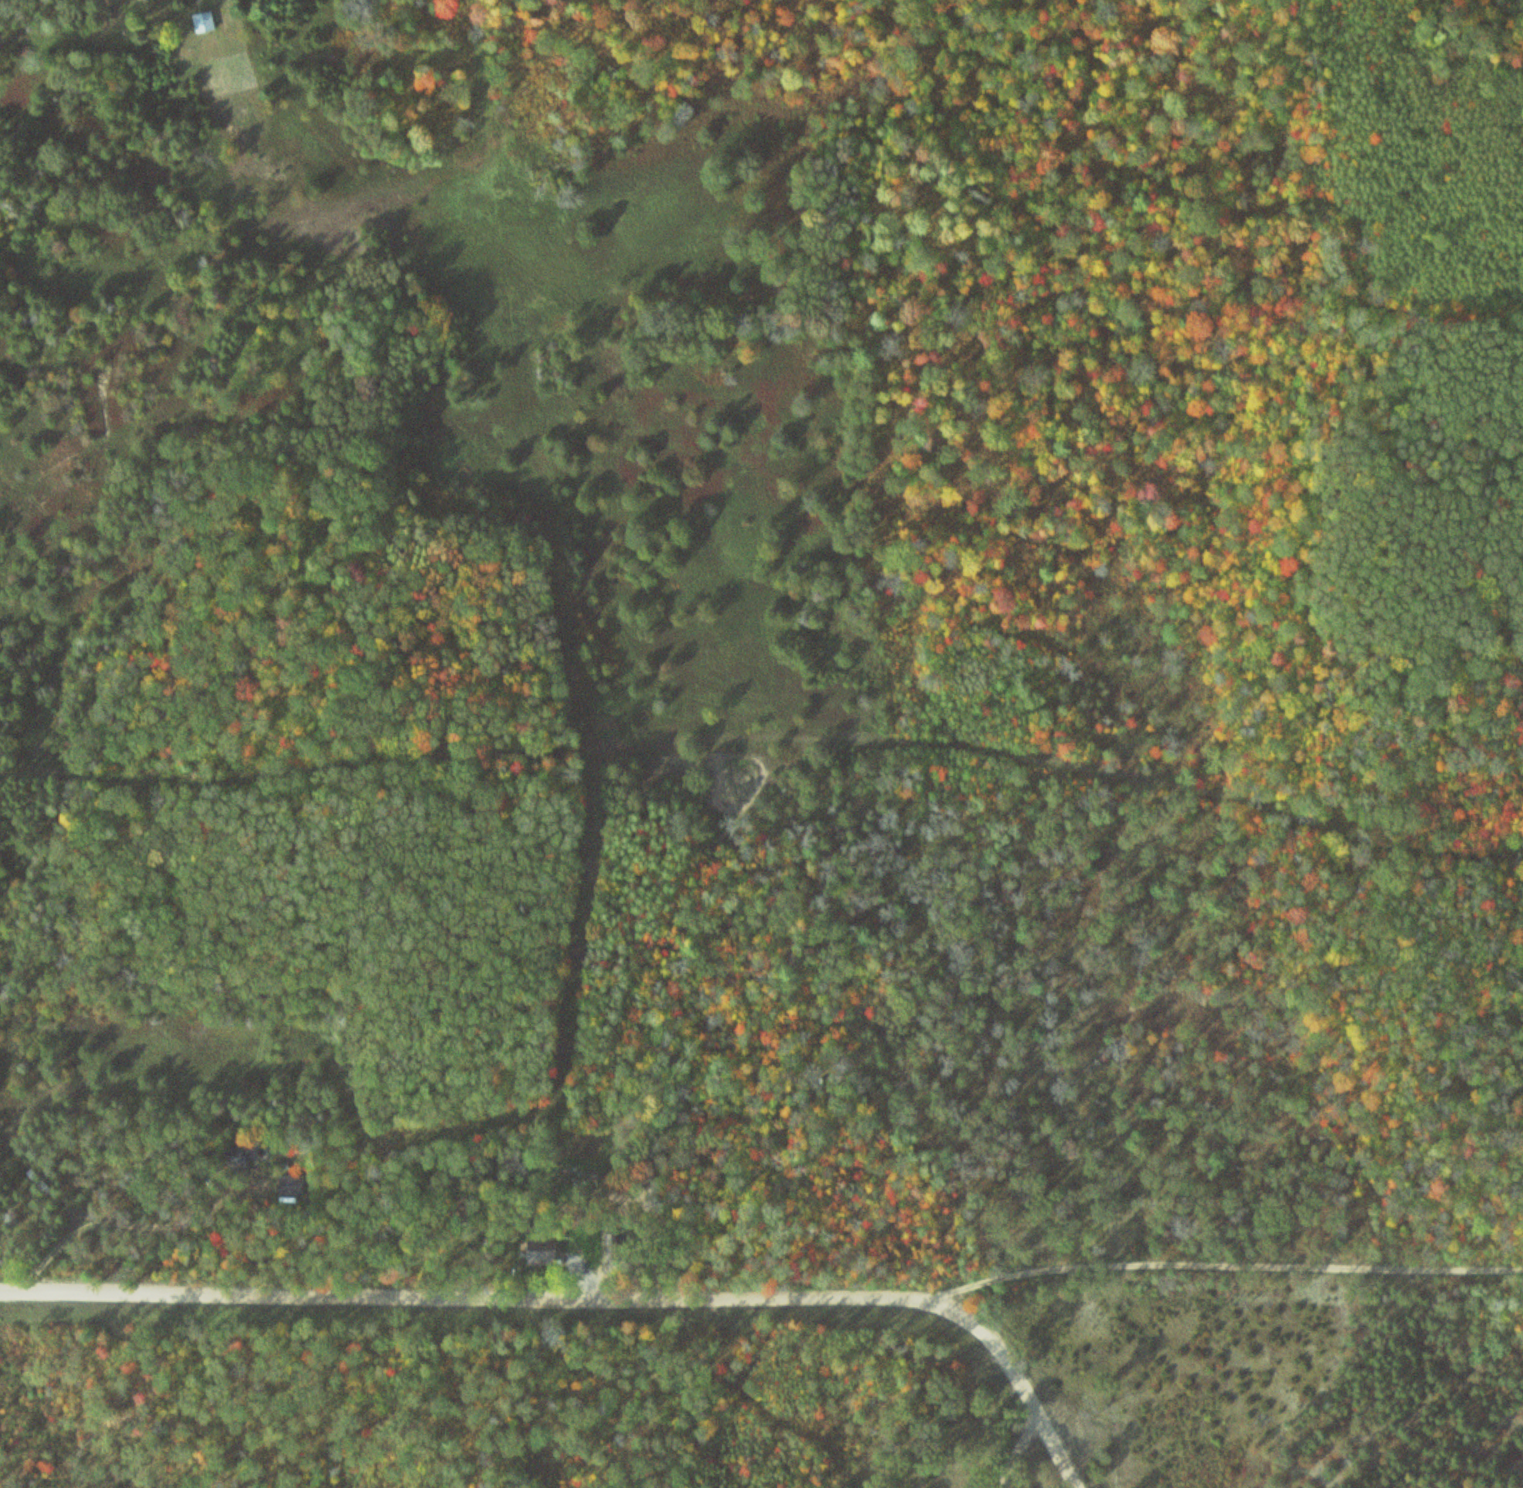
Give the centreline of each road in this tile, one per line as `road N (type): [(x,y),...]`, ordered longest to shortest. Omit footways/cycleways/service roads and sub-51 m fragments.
road 1 (residential): [(1522,1269),(1106,1260),(954,1299),(0,1293)]

